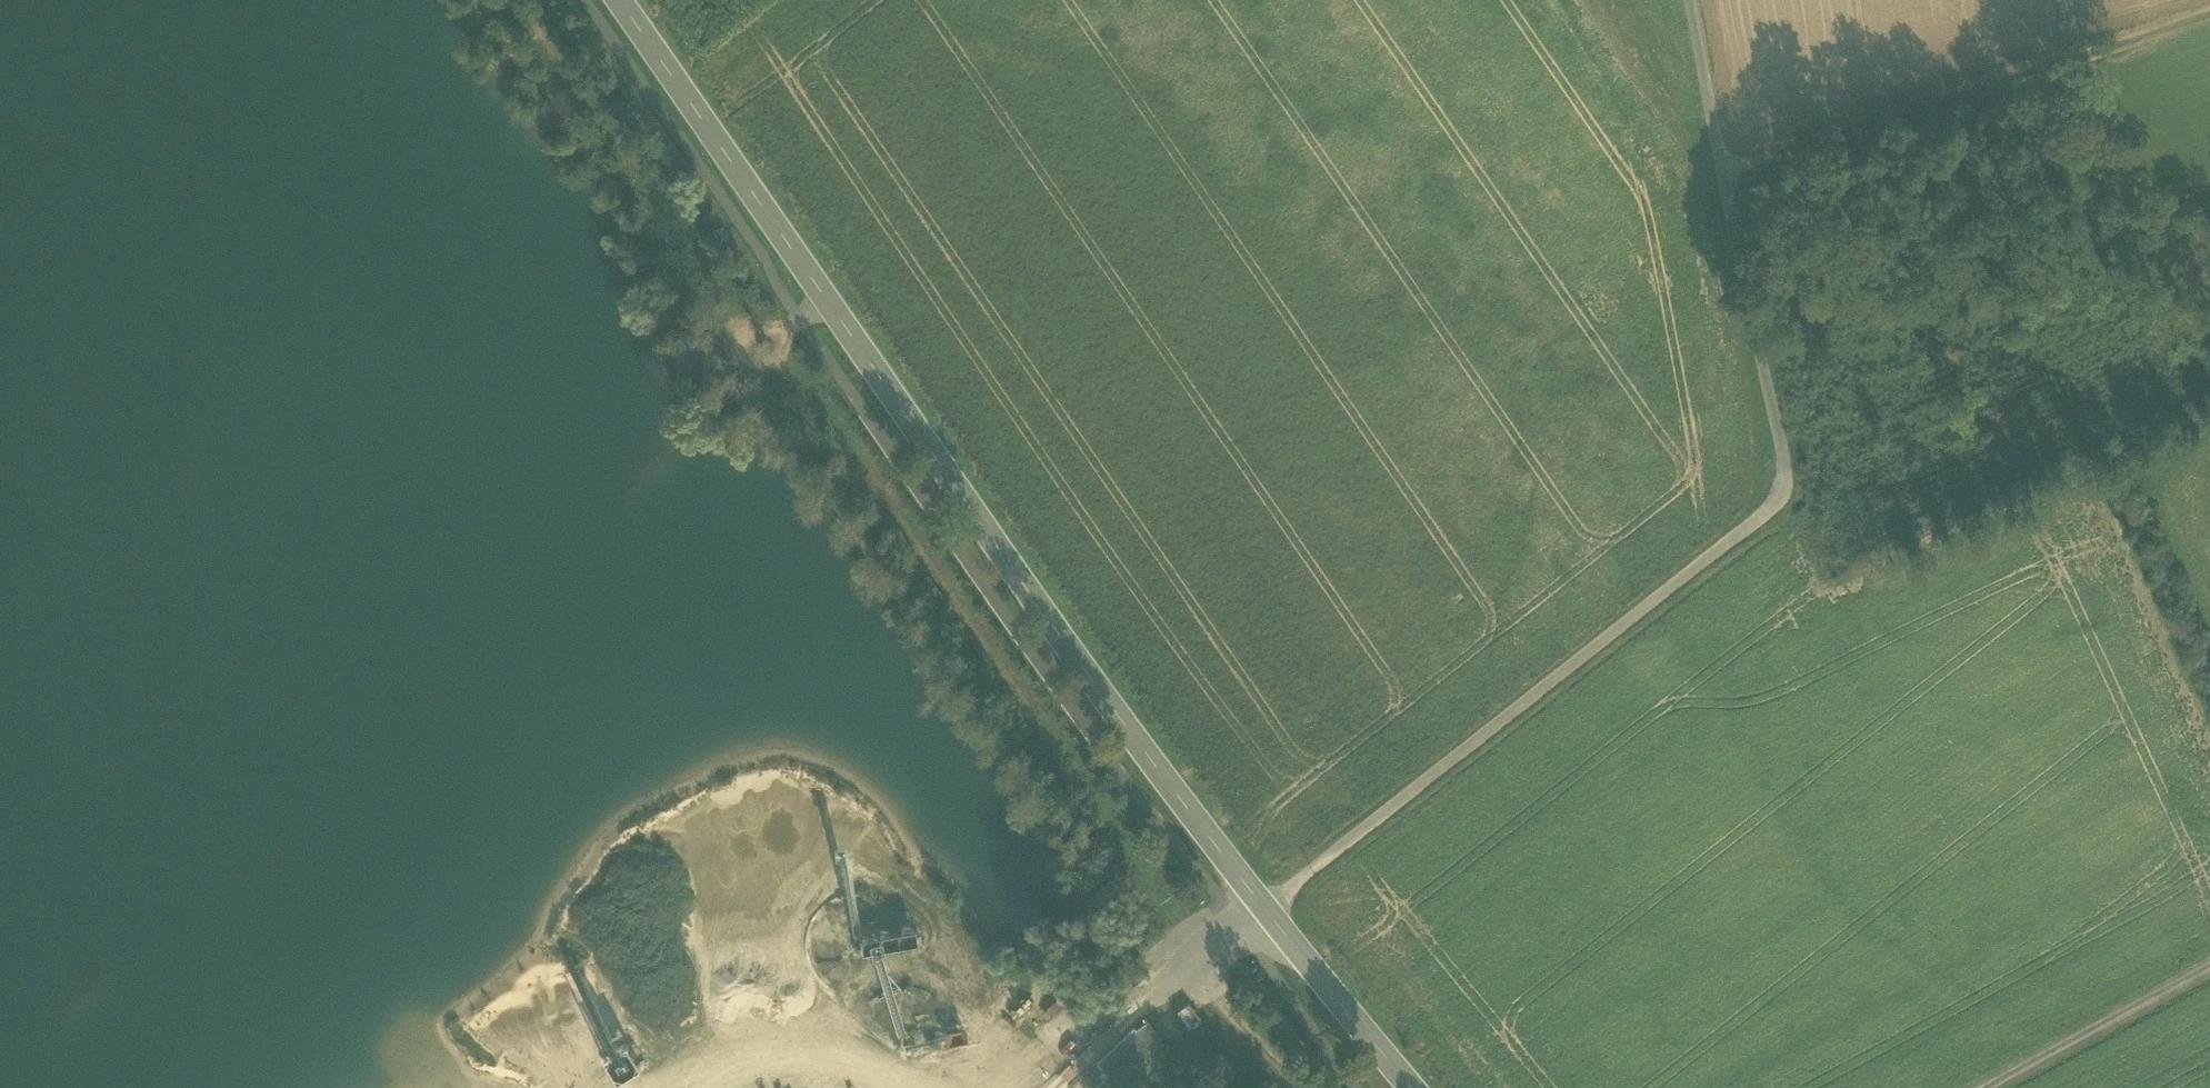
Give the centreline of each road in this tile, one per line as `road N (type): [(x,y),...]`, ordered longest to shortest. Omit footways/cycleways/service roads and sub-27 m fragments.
road 1 (unclassified): [(1690,0),(1788,493),(1263,911)]
road 2 (tertiary): [(620,0),(1032,596),(1263,911)]
road 3 (track): [(2209,14),(1721,168)]
road 4 (track): [(1989,1087),(2209,972)]
road 5 (tertiary): [(1263,911),(1409,1087)]
road 6 (track): [(1205,922),(1238,1008),(1306,1087)]
road 7 (unclassified): [(1263,911),(1116,1032)]

